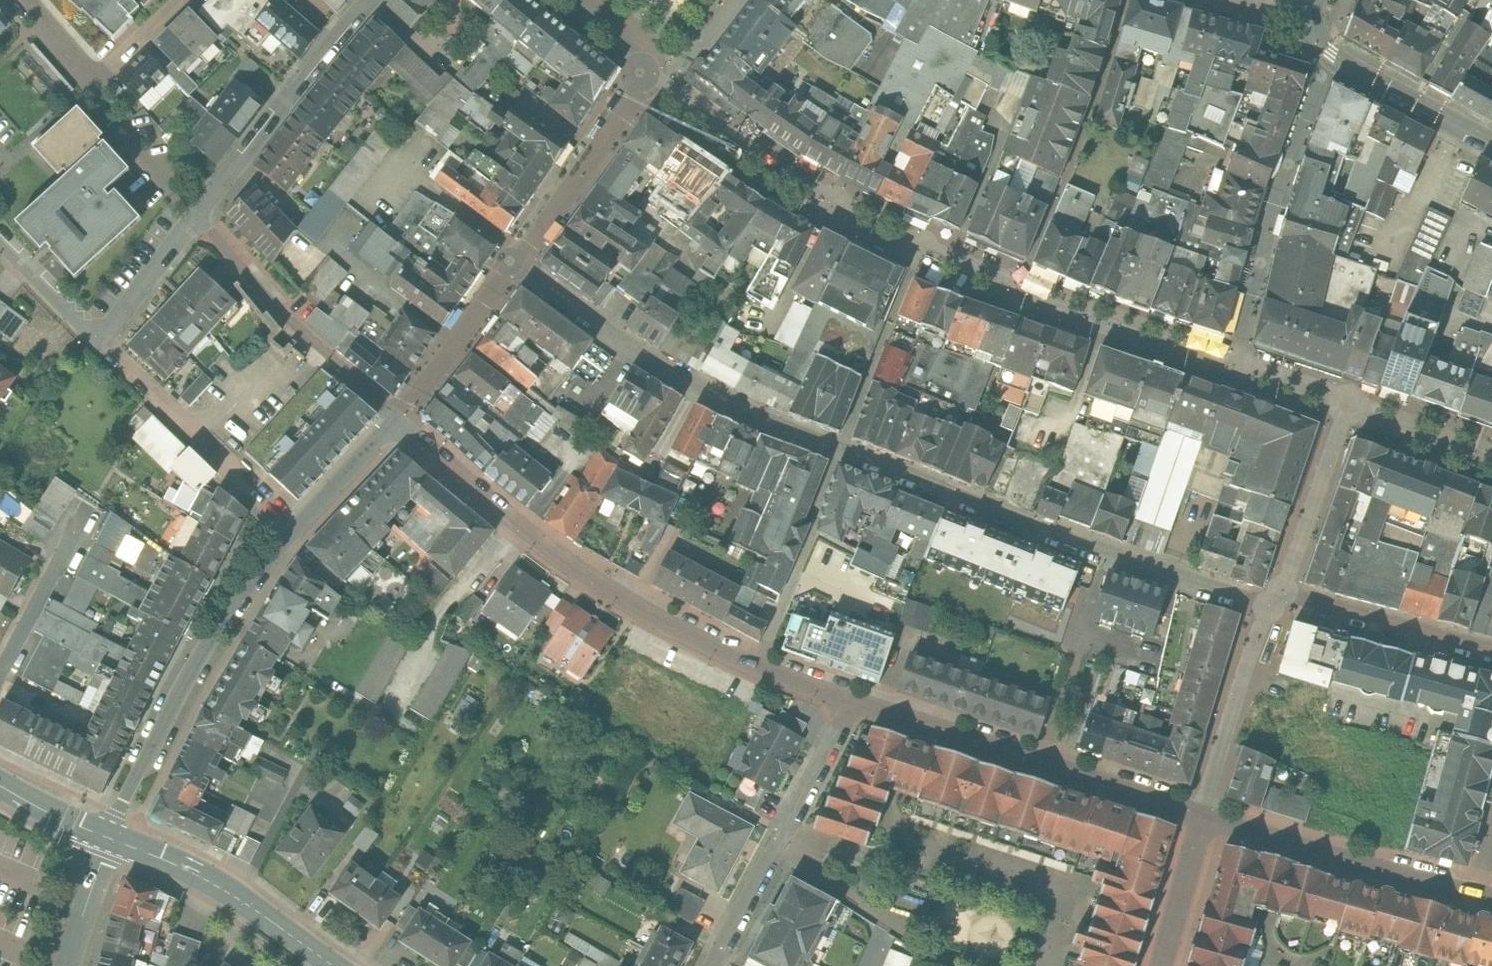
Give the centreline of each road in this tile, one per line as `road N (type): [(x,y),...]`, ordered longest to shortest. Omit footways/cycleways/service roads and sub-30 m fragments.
road 1 (residential): [(1278,606),(1017,521),(768,421),(663,365),(515,264),(401,420)]
road 2 (residential): [(850,701),(756,668),(573,570),(401,420)]
road 3 (residential): [(401,420),(296,528),(218,625),(111,836)]
road 4 (residential): [(850,701),(1207,817)]
road 5 (residential): [(708,965),(850,701)]
road 6 (residential): [(1207,817),(1346,862),(1491,892)]
road 7 (residential): [(401,420),(295,320),(200,211)]
road 8 (residential): [(200,211),(381,0)]
road 9 (secondary): [(335,965),(188,869),(111,836)]
road 10 (residential): [(1491,148),(1354,81),(1325,53),(1312,14)]
road 11 (residential): [(1207,817),(1278,606)]
road 12 (residential): [(1278,606),(1352,399)]
road 13 (residential): [(1278,606),(1491,656)]
road 14 (residential): [(94,337),(200,211)]
road 15 (residential): [(1163,965),(1207,817)]
road 16 (residential): [(94,337),(0,240)]
road 17 (tertiary): [(111,836),(72,965)]
road 18 (residential): [(93,83),(185,0)]
road 19 (secondary): [(111,836),(0,784)]

